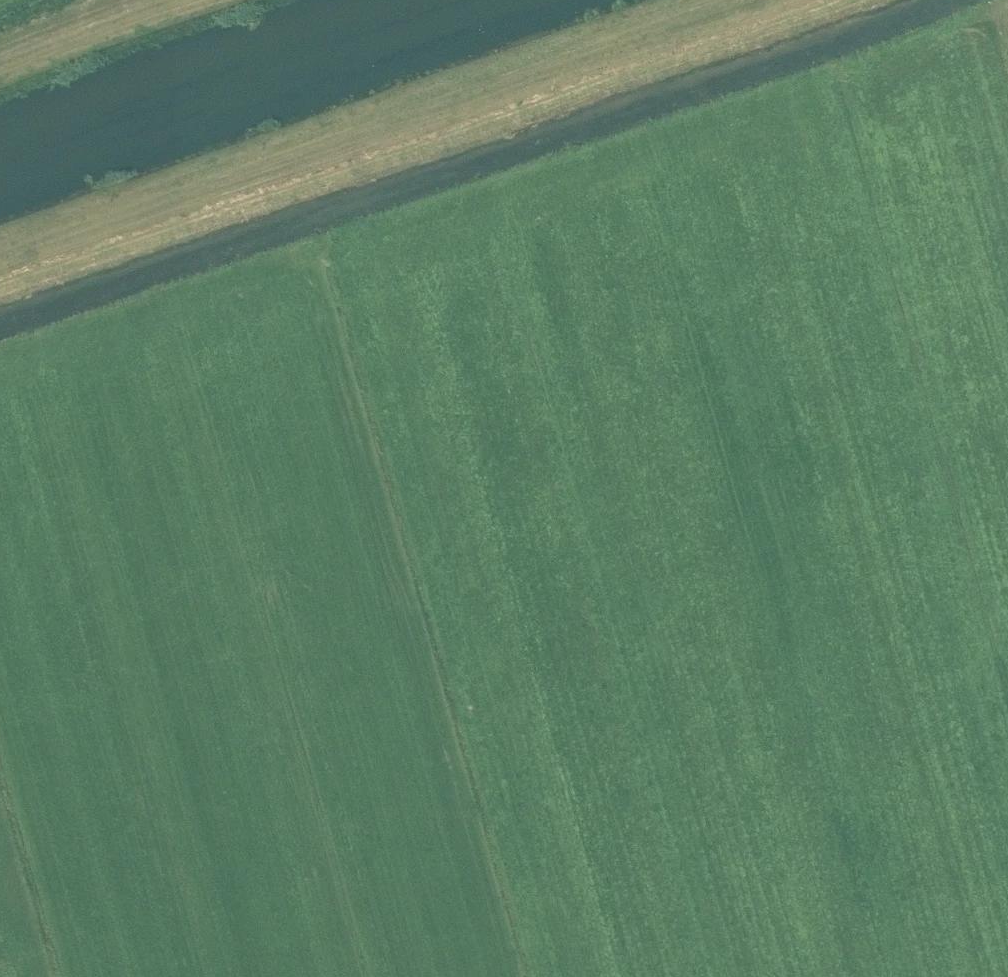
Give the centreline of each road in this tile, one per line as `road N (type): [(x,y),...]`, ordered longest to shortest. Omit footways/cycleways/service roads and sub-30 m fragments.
road 1 (track): [(752,0),(0,265)]
road 2 (track): [(192,0),(0,61)]

